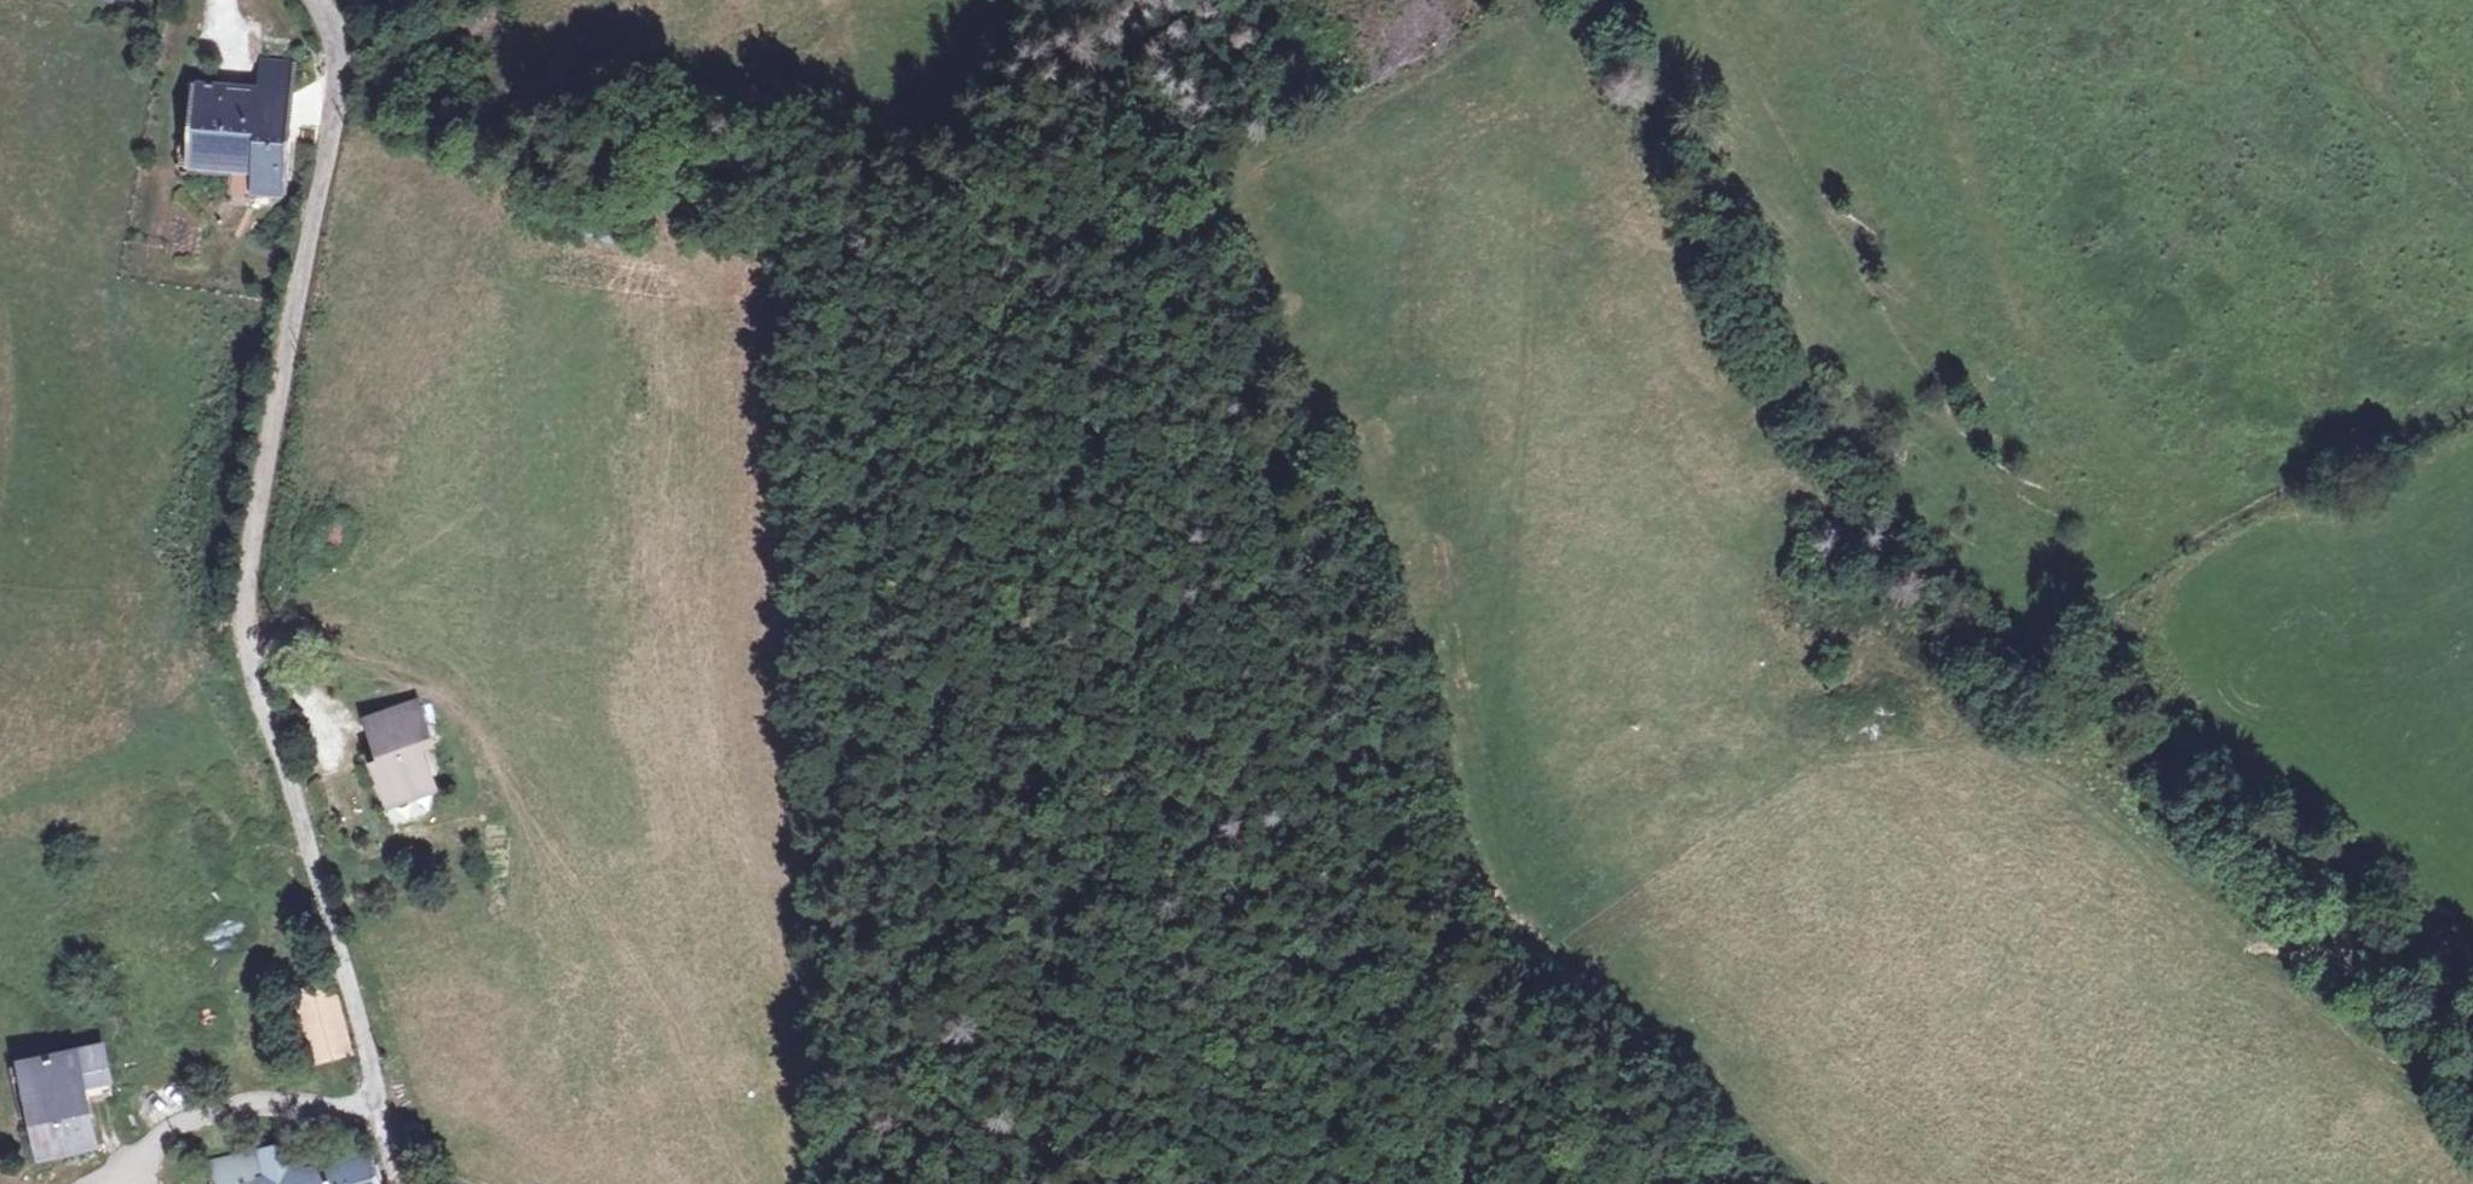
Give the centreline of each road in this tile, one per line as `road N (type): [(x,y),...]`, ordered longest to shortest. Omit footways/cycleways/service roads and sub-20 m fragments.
road 1 (residential): [(343,0),(346,40),(258,533),(405,1183)]

